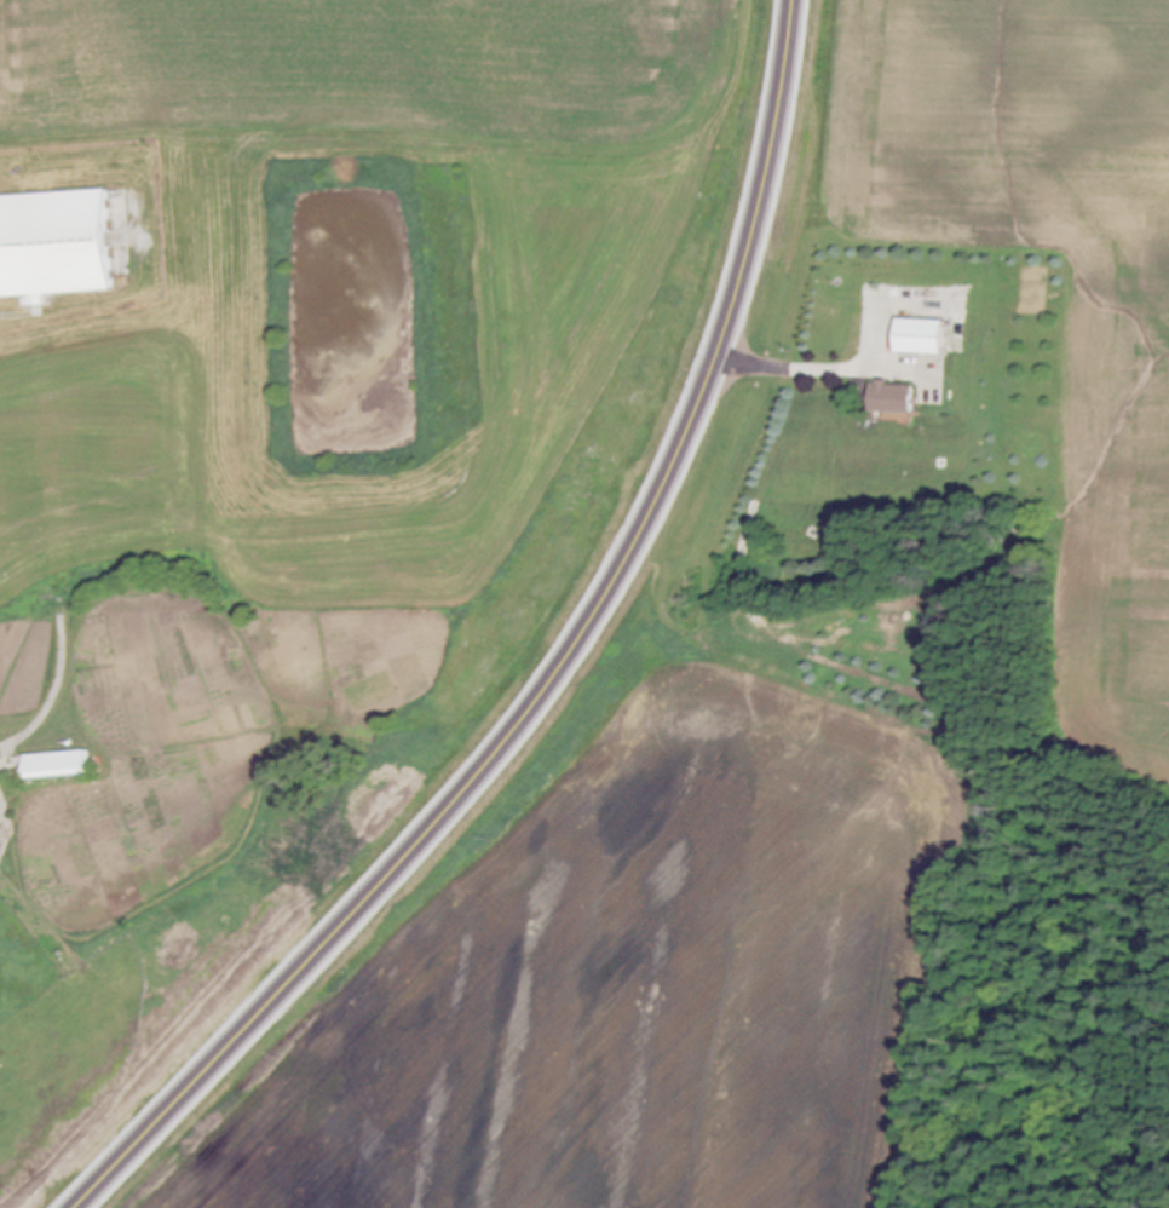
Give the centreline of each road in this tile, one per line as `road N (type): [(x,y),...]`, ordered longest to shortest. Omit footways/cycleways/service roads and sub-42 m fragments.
road 1 (secondary): [(73,1207),(415,845),(529,708),(610,582),(691,415),(744,261),(779,97),(789,0)]

